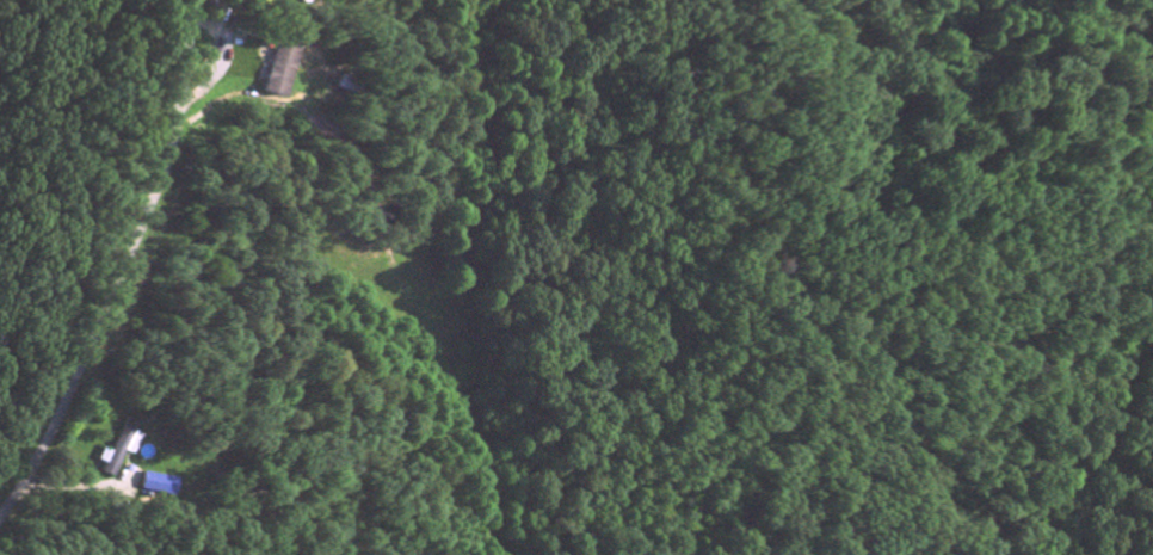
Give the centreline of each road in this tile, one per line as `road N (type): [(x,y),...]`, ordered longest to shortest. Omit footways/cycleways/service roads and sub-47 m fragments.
road 1 (residential): [(0,513),(75,374),(160,169),(197,0)]

